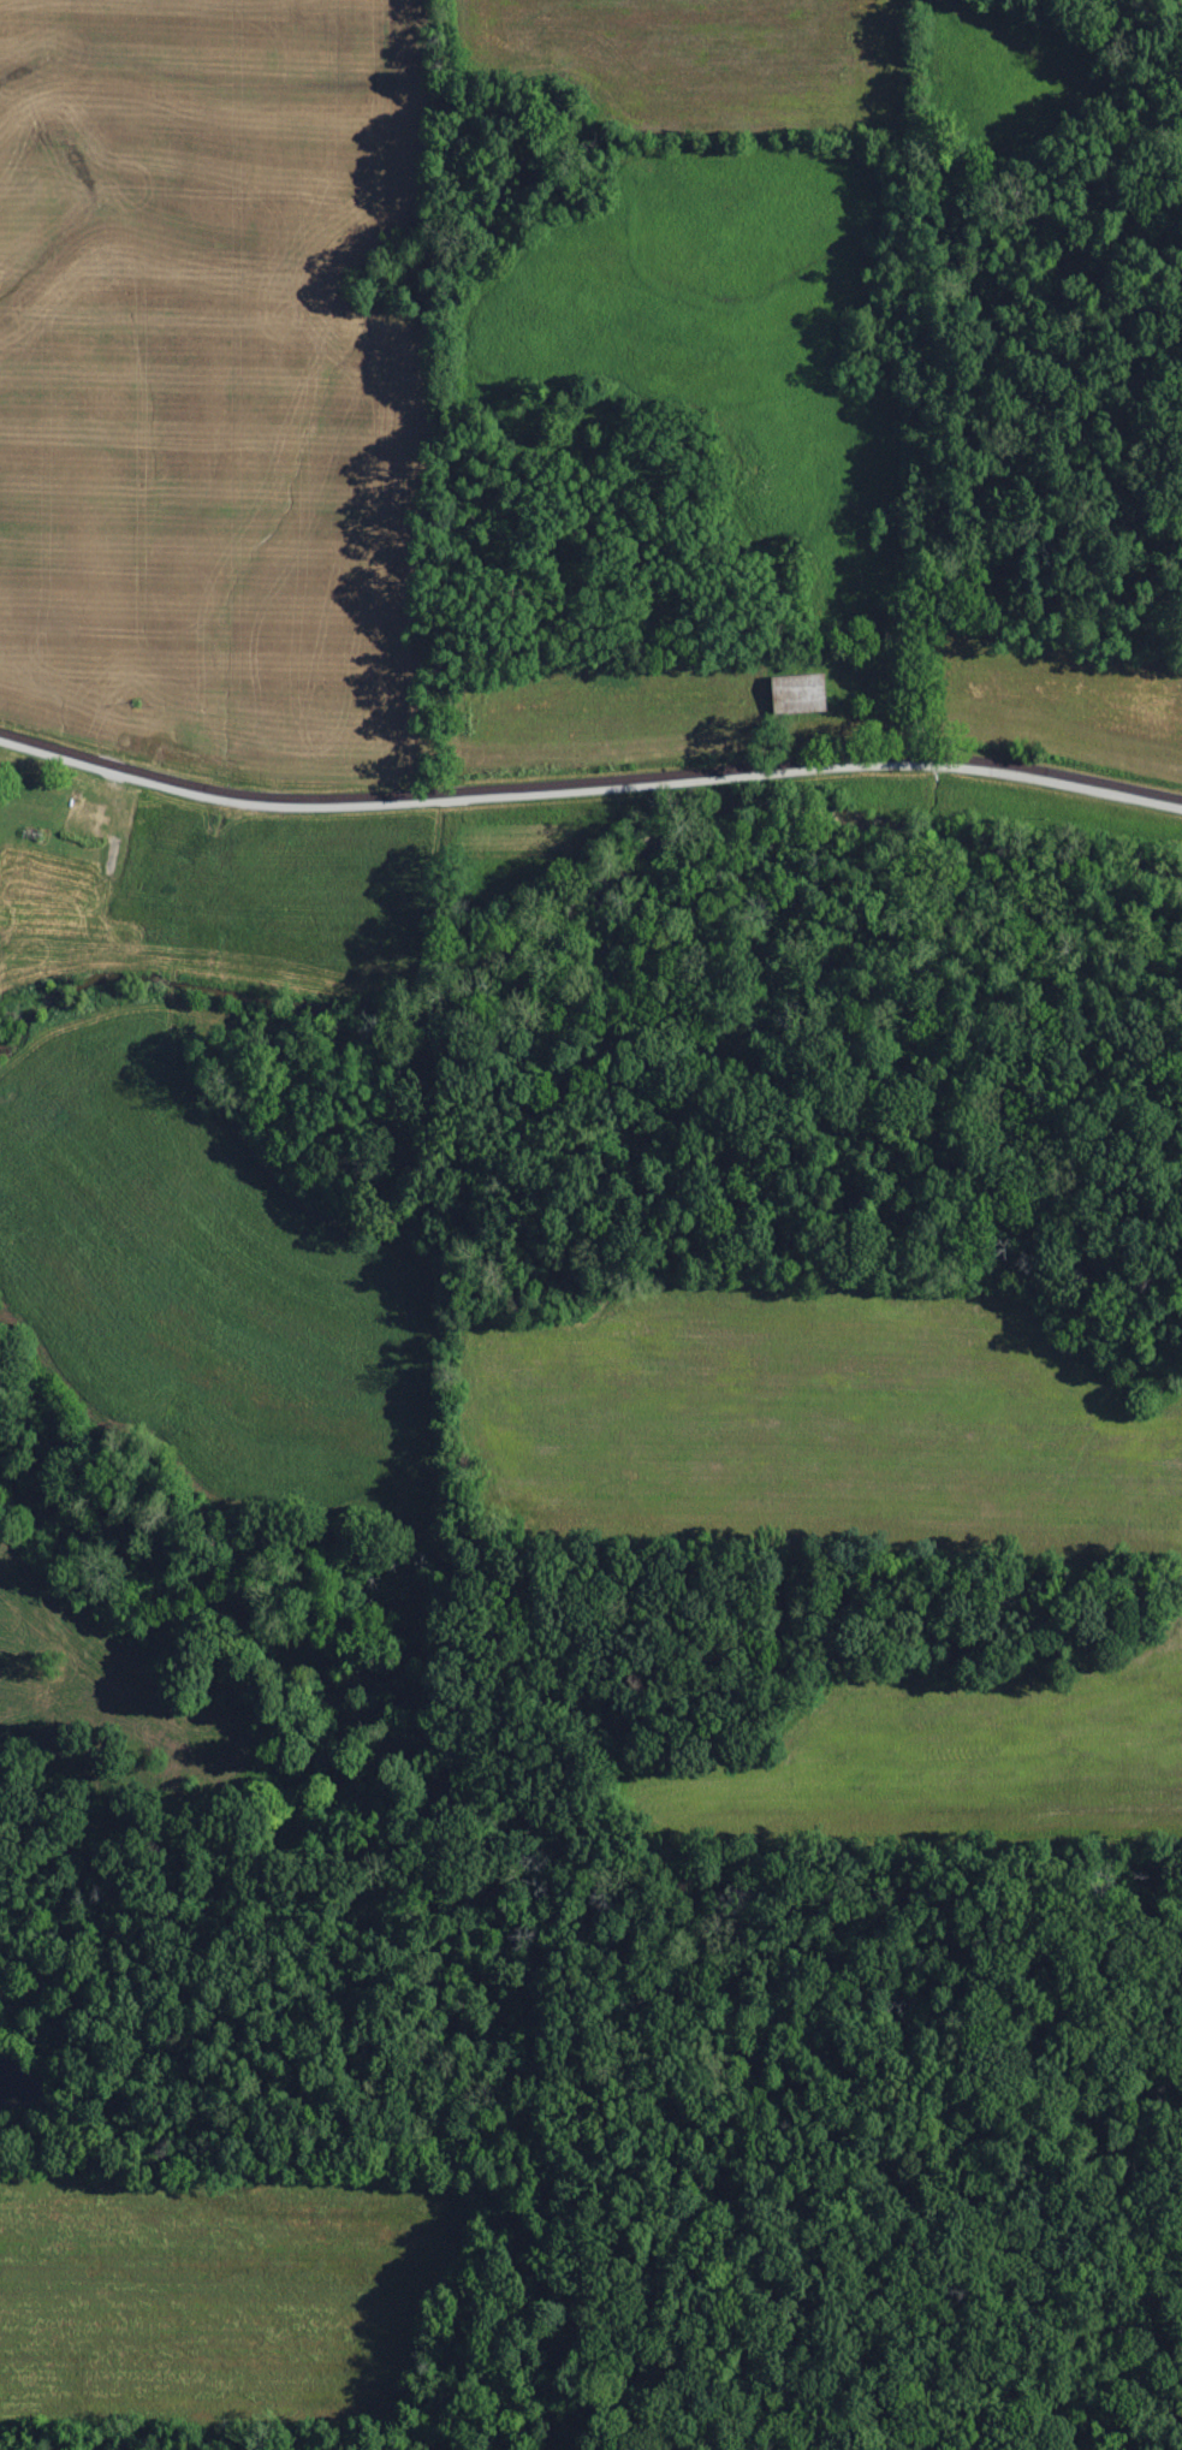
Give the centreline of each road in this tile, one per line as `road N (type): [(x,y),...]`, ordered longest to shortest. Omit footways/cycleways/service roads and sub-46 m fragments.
road 1 (secondary): [(1181,801),(982,765),(905,760),(418,797),(281,800),(192,789),(0,736)]

